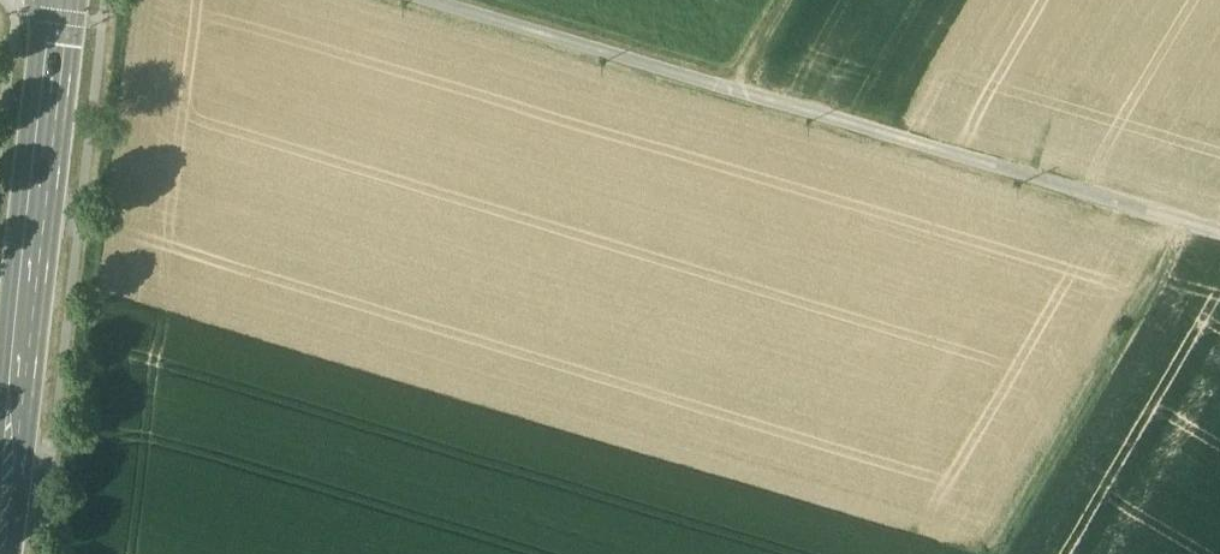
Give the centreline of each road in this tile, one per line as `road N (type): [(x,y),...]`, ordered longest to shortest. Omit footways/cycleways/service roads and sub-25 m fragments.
road 1 (primary): [(0,553),(61,0)]
road 2 (track): [(1219,231),(810,117)]
road 3 (track): [(421,0),(810,117)]
road 4 (track): [(988,553),(1186,221)]

